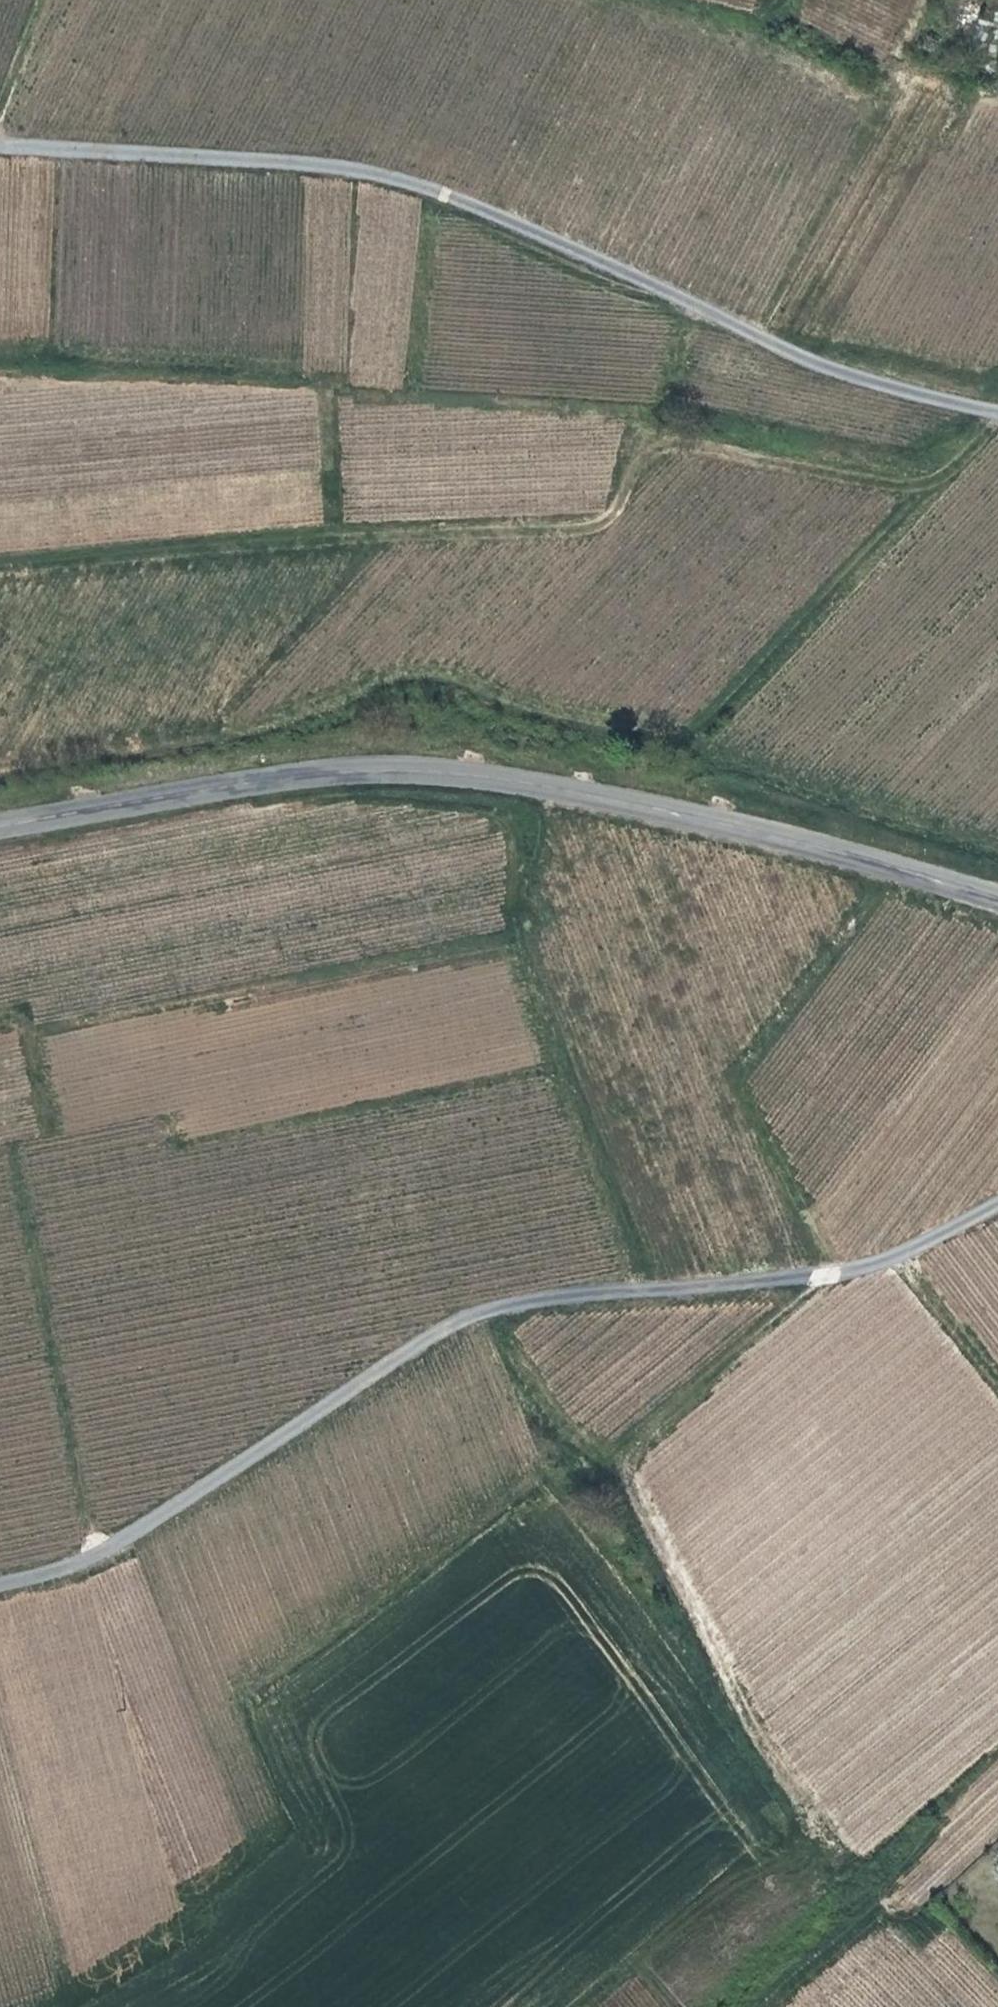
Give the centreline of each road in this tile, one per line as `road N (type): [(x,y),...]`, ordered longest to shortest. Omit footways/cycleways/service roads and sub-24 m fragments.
road 1 (track): [(997,1205),(875,1266),(588,1290),(462,1318),(90,1560),(0,1584)]
road 2 (track): [(0,146),(344,167),(425,185),(848,377),(997,413)]
road 3 (tertiary): [(997,901),(839,852),(590,793),(408,770),(270,778),(0,825)]

